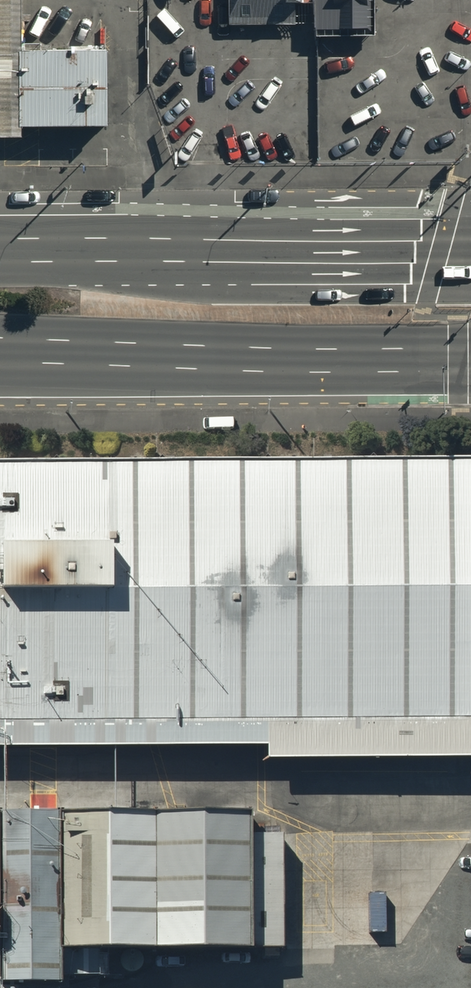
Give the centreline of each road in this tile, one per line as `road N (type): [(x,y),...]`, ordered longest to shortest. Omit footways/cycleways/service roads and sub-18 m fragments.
road 1 (primary): [(0,252),(470,250)]
road 2 (primary): [(470,355),(0,354)]

